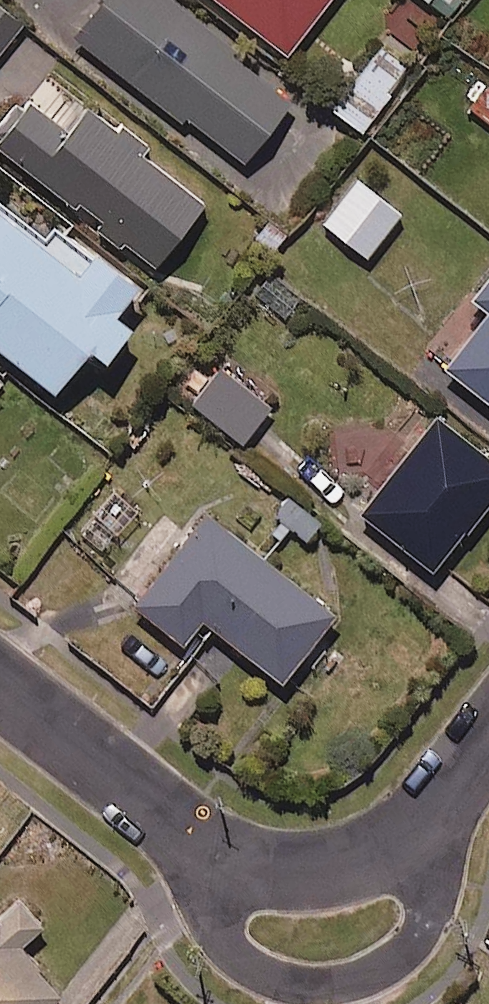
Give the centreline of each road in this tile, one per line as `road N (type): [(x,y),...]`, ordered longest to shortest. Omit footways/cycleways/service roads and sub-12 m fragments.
road 1 (residential): [(194,839),(199,889),(221,938),(252,967),(320,988),(358,980),(415,942),(426,919),(427,872),(416,827)]
road 2 (residential): [(0,685),(194,839)]
road 3 (residential): [(194,839),(275,869),(321,870),(367,857),(416,827)]

